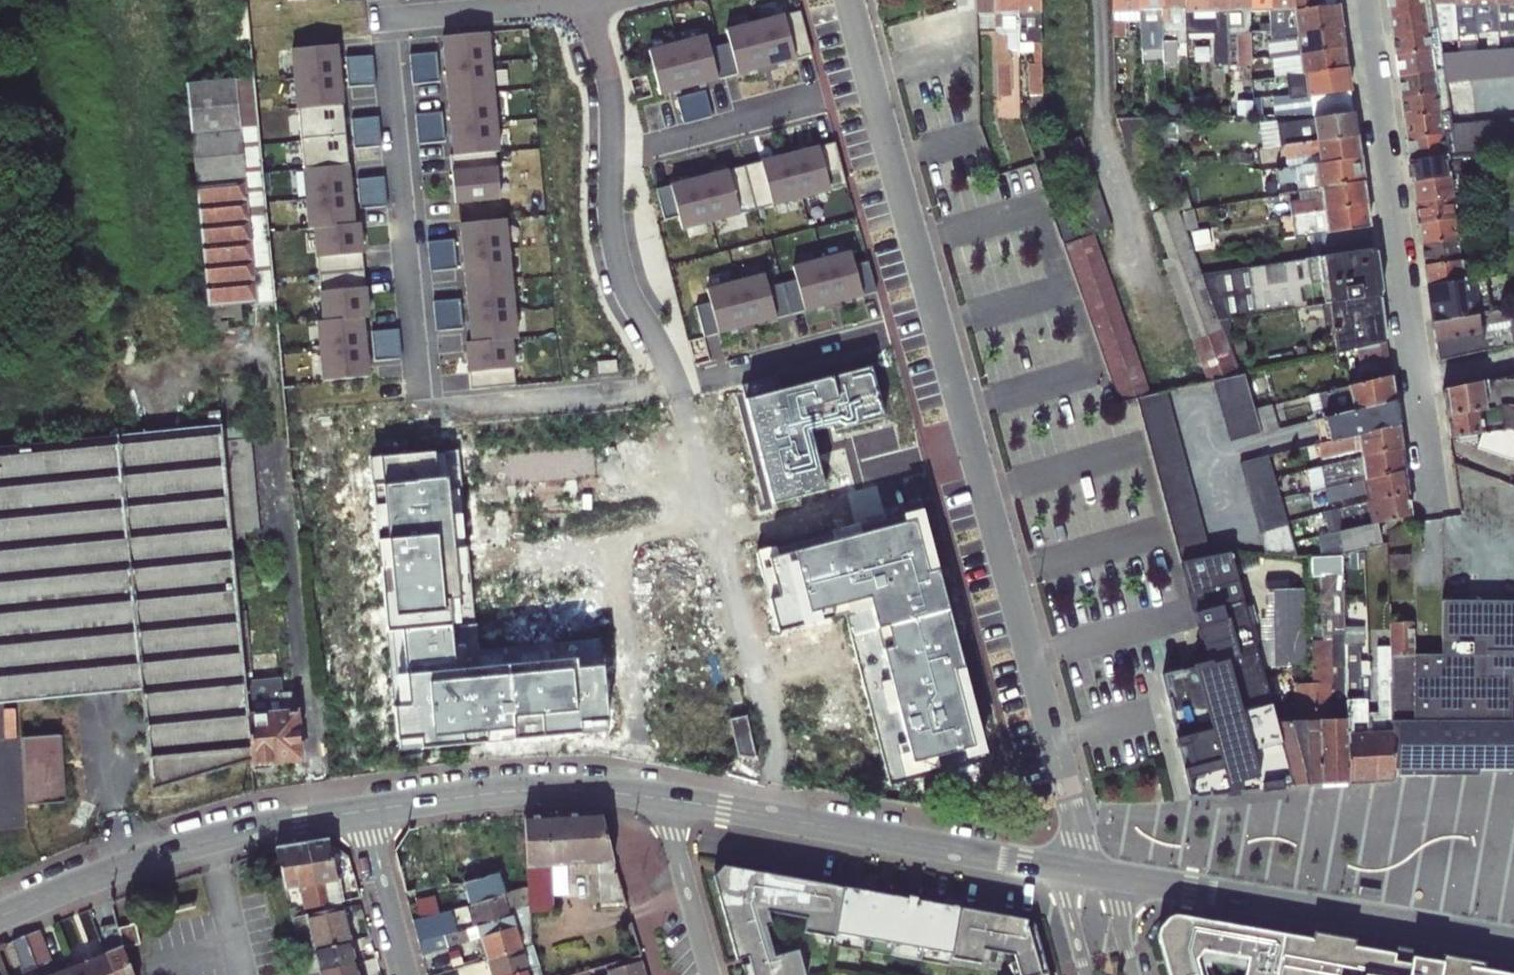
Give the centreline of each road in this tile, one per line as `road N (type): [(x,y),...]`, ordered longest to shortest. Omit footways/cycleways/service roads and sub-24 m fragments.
road 1 (residential): [(1078,871),(1081,839),(849,0)]
road 2 (residential): [(589,0),(570,5),(605,108),(613,263),(679,406),(786,820)]
road 3 (residential): [(1363,0),(1437,512)]
road 4 (secondary): [(1123,880),(1513,943)]
road 5 (secondary): [(0,917),(175,850),(363,810)]
road 6 (secondary): [(363,810),(541,789),(660,798)]
road 7 (secondary): [(786,820),(1060,869)]
road 8 (residential): [(660,798),(710,974)]
road 9 (residential): [(363,810),(407,974)]
road 10 (secondary): [(660,798),(786,820)]

